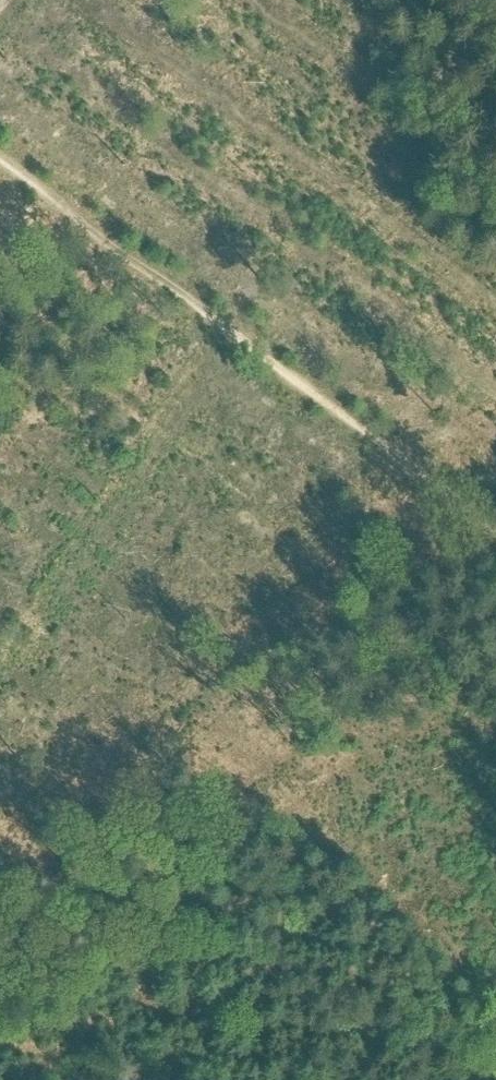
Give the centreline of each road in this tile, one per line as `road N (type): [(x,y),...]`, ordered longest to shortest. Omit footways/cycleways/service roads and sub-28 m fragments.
road 1 (track): [(483,518),(0,162)]

